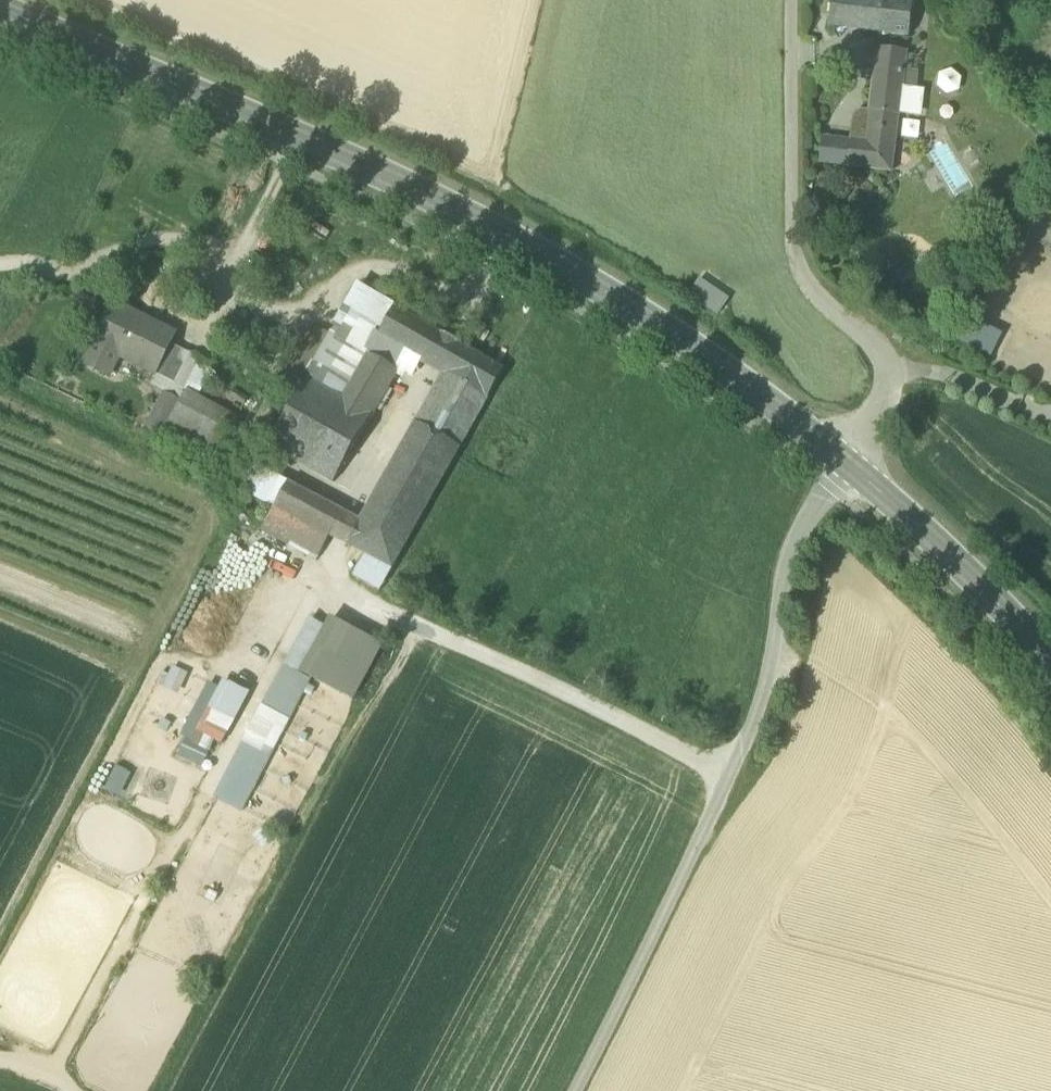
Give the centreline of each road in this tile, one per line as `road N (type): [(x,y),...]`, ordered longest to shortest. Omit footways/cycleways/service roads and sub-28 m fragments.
road 1 (tertiary): [(851,468),(603,293),(496,234),(0,9)]
road 2 (unclassified): [(583,1090),(775,677),(791,564),(851,468)]
road 3 (unclassified): [(851,468),(890,368),(790,262),(789,0)]
road 4 (track): [(732,772),(384,605),(355,616)]
road 5 (tertiary): [(1050,670),(978,580),(851,468)]

